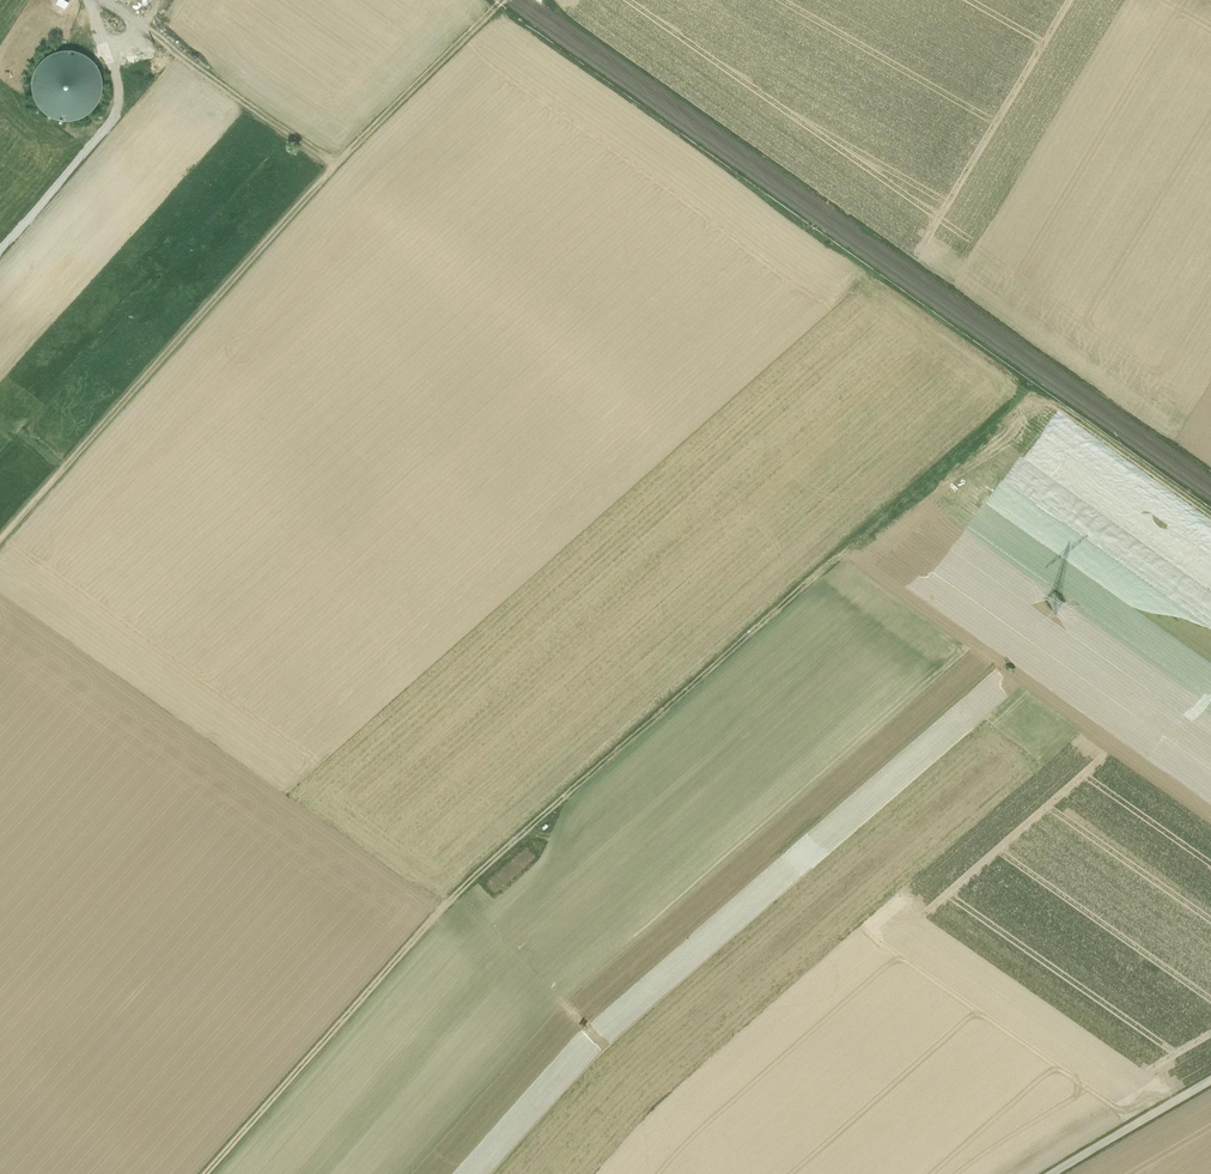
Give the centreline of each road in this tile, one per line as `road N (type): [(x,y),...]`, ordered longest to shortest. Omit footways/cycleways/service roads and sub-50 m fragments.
road 1 (track): [(206,1173),(450,903),(1030,389)]
road 2 (track): [(0,539),(334,166),(504,0)]
road 3 (track): [(334,166),(100,0)]
road 4 (track): [(0,250),(177,54)]
road 5 (unclassified): [(1053,1173),(1210,1081)]

